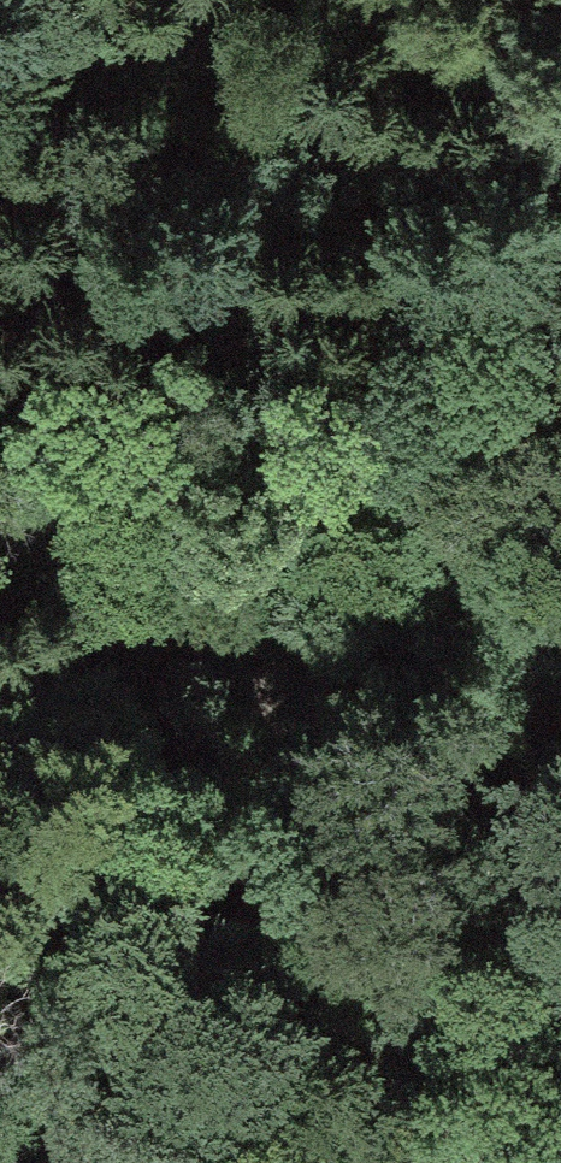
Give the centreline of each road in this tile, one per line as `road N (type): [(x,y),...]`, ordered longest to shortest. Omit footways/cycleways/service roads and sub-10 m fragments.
road 1 (track): [(322,731),(43,1162)]
road 2 (track): [(75,523),(545,380)]
road 3 (track): [(560,358),(322,731)]
road 4 (track): [(322,731),(75,523),(0,535)]
road 5 (track): [(322,731),(560,837)]

